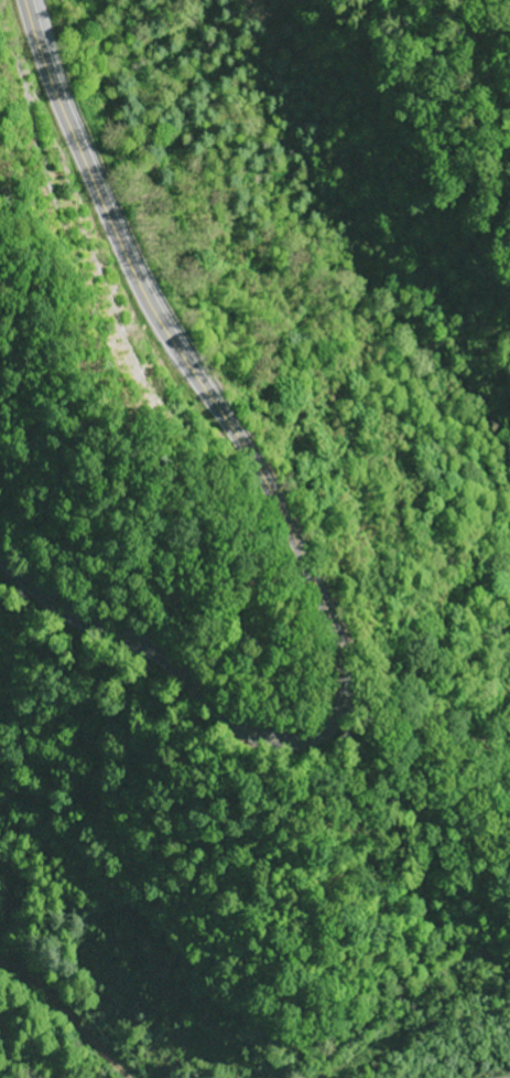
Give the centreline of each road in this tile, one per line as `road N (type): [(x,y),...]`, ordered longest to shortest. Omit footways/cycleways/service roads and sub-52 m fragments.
road 1 (primary): [(0,554),(68,610),(161,653),(254,729),(304,739),(328,727),(346,703),(349,676),(335,626),(270,487),(147,296),(54,85),(27,0)]

